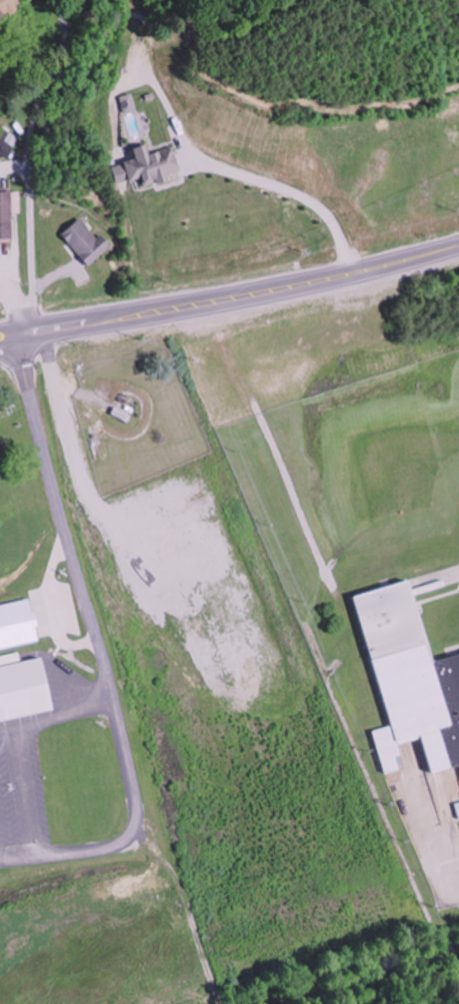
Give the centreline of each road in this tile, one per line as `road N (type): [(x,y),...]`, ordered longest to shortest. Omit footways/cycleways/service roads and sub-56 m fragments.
road 1 (primary): [(0,334),(234,297),(458,247)]
road 2 (residential): [(36,329),(33,150),(63,49),(55,0)]

